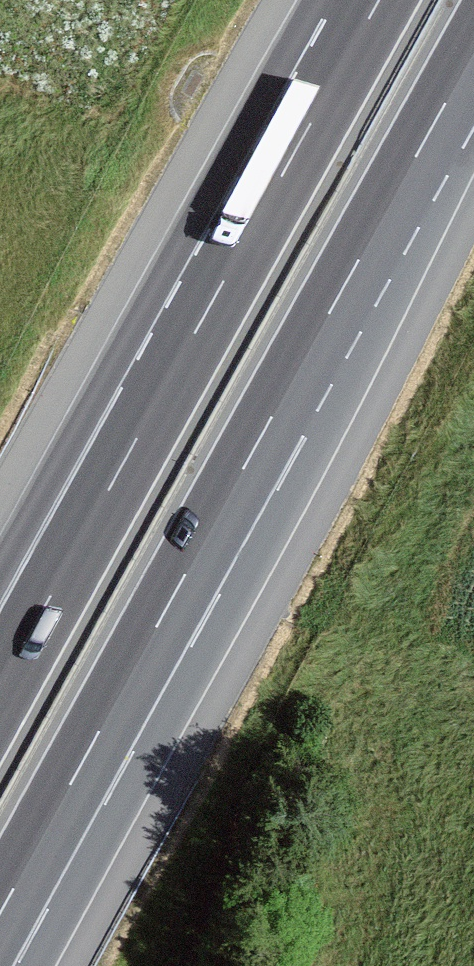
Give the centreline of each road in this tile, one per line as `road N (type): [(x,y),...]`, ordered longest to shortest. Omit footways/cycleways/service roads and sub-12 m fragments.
road 1 (motorway): [(0,913),(473,51)]
road 2 (motorway): [(379,0),(154,406)]
road 3 (motorway): [(154,406),(0,688)]
road 4 (motorway): [(154,406),(0,632)]

